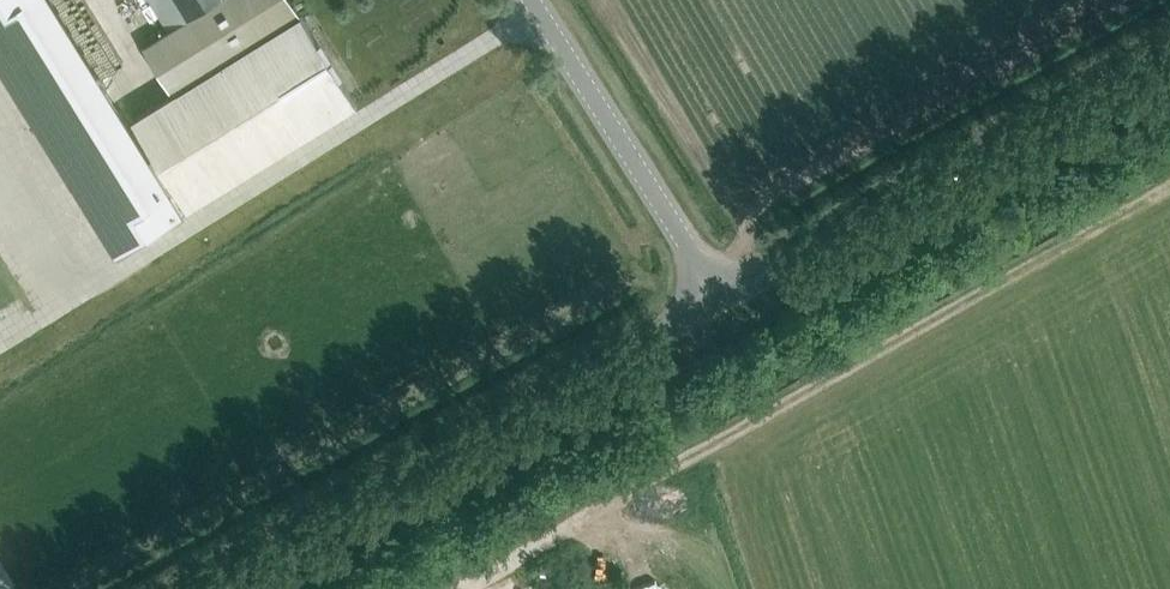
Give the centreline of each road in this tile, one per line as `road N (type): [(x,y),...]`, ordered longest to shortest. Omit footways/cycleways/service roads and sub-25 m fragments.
road 1 (unclassified): [(205,588),(721,300)]
road 2 (unclassified): [(721,300),(1169,51)]
road 3 (unclassified): [(721,300),(531,0)]

